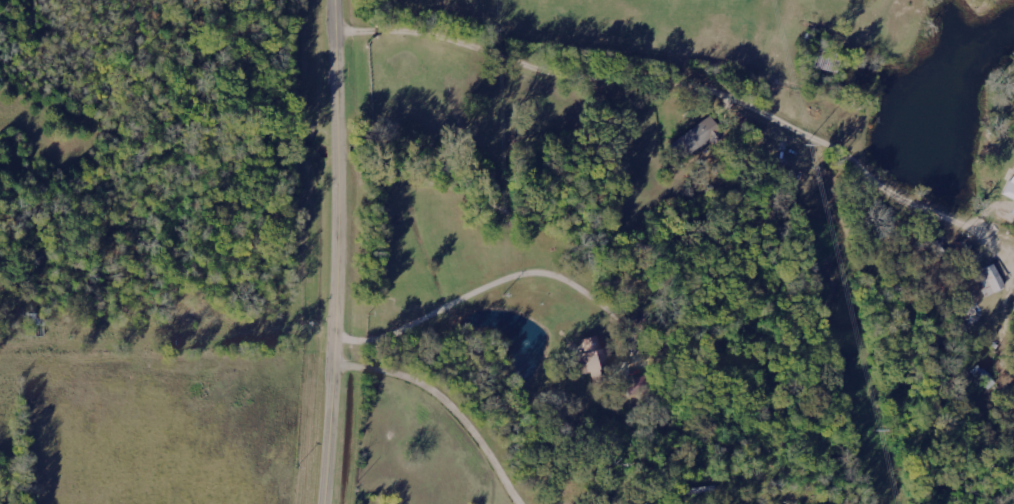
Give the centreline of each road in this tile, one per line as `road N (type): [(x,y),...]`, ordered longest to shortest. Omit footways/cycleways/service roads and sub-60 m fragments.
road 1 (residential): [(342,23),(437,24),(545,60),(721,82),(946,208),(986,216),(1013,203)]
road 2 (tertiary): [(329,503),(347,239),(341,0)]

